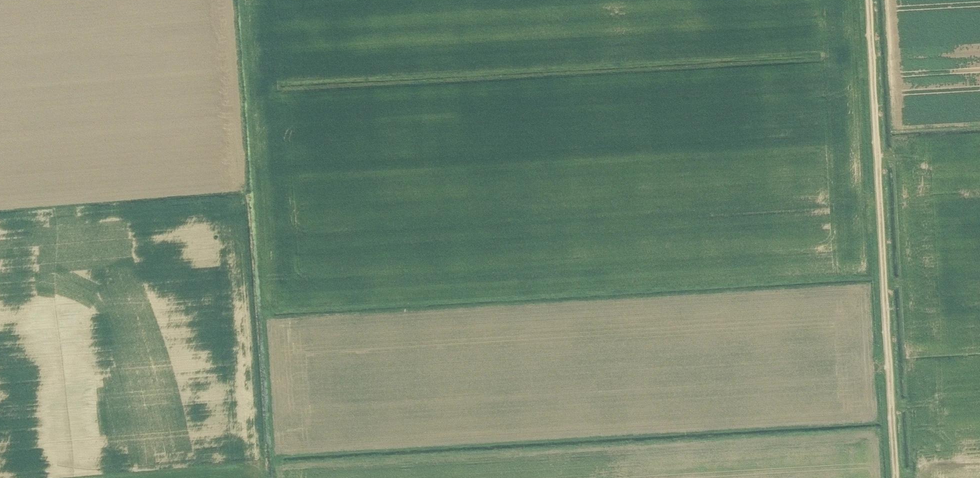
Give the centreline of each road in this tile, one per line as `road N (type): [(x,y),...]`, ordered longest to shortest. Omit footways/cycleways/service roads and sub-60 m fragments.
road 1 (track): [(897,477),(869,0)]

